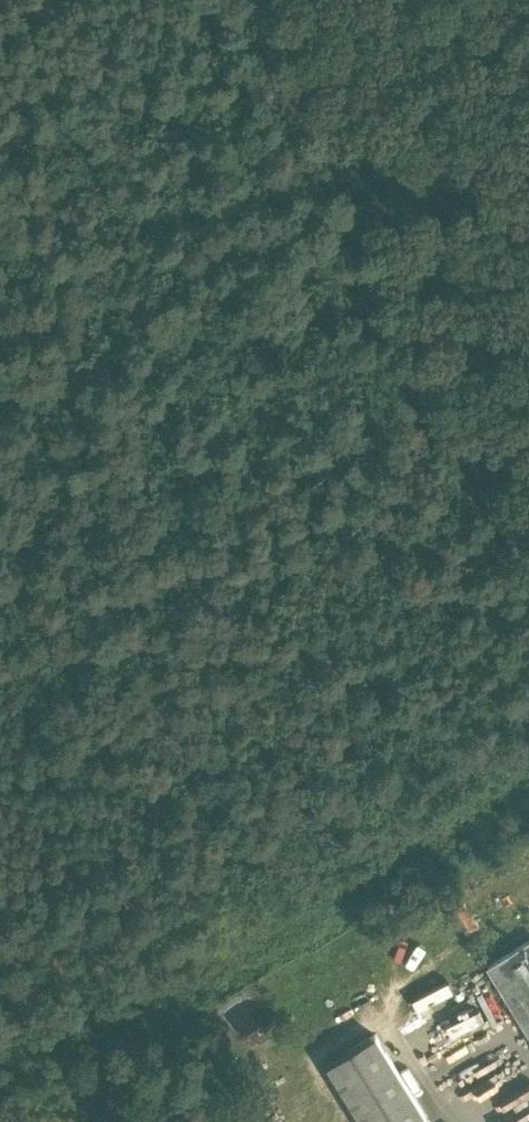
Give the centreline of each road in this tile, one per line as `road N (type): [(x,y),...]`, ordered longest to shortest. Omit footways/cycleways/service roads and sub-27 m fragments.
road 1 (track): [(528,492),(508,500),(309,0)]

